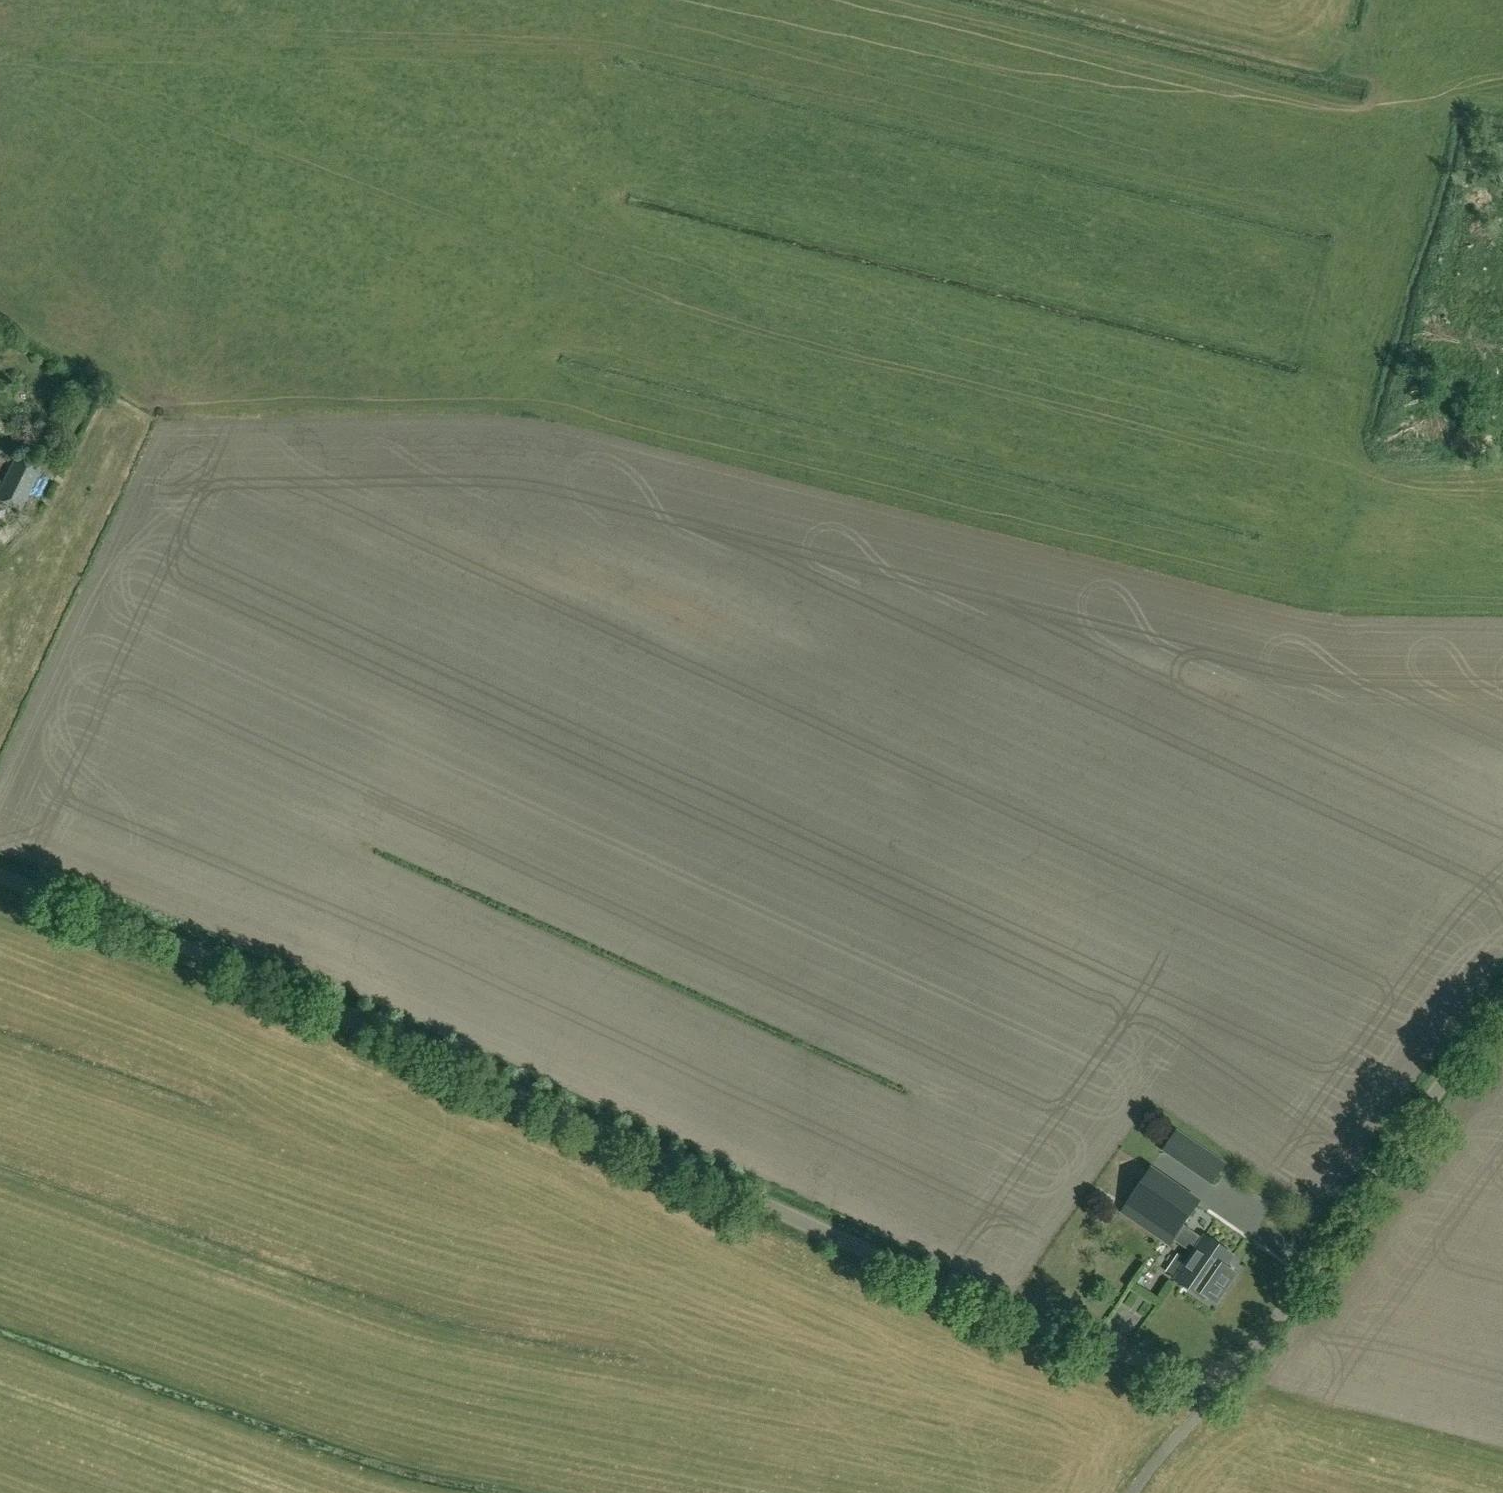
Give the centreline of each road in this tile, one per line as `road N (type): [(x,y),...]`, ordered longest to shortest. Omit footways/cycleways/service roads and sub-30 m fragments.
road 1 (unclassified): [(1502,1010),(1254,1355),(1216,1376),(1195,1375),(1094,1347),(898,1274),(454,1057),(0,876)]

